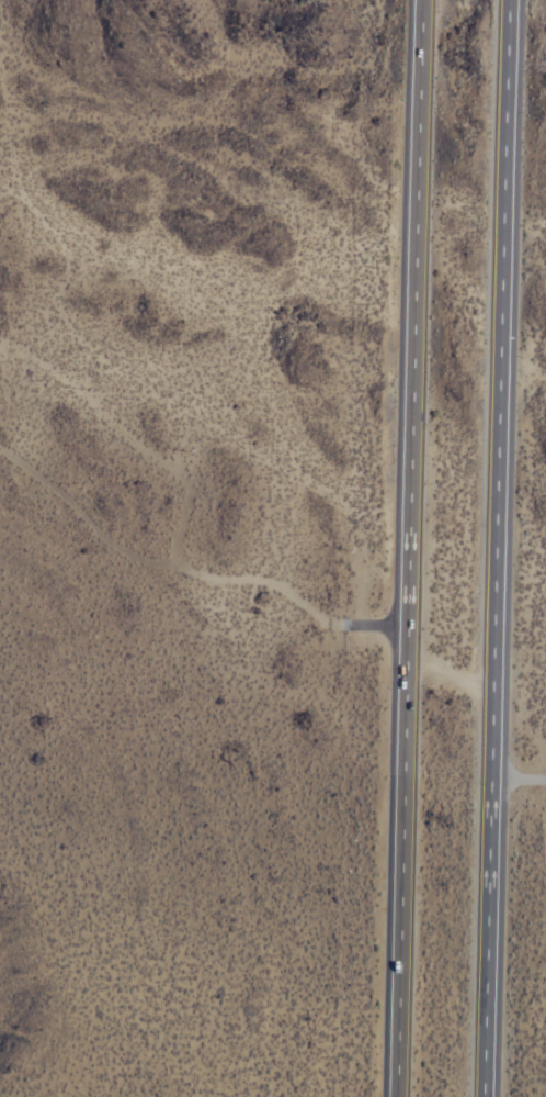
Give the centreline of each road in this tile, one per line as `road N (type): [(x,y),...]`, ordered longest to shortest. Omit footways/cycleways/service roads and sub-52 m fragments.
road 1 (trunk): [(485,1096),(513,0)]
road 2 (trunk): [(423,0),(408,628)]
road 3 (trunk): [(408,628),(397,1096)]
road 4 (track): [(0,434),(117,539),(230,584),(299,595),(345,624)]

